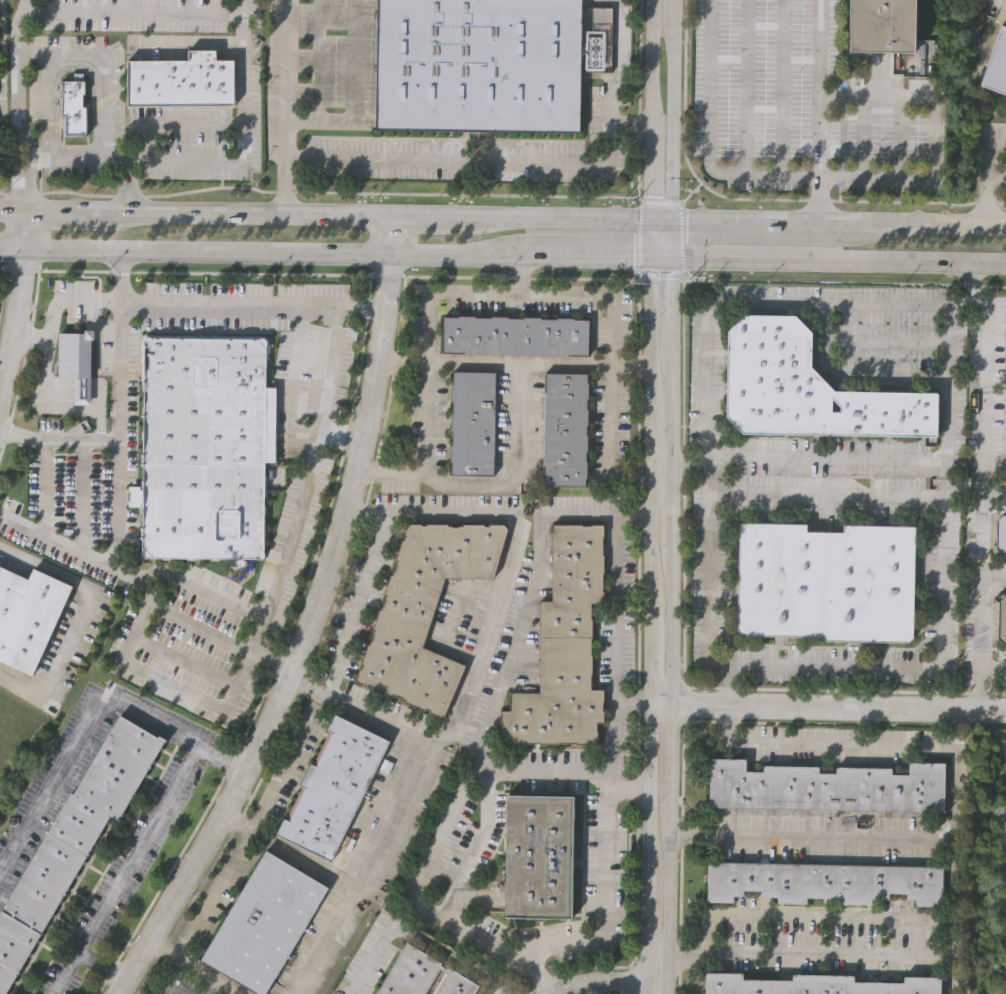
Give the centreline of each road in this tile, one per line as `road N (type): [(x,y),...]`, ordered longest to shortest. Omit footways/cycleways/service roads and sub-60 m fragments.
road 1 (tertiary): [(654,0),(649,993)]
road 2 (residential): [(115,993),(292,677),(364,445),(389,254)]
road 3 (tertiary): [(669,993),(674,252)]
road 4 (residential): [(653,704),(1005,711)]
road 5 (secondary): [(674,252),(1005,259)]
road 6 (secondary): [(115,249),(389,254)]
road 7 (tertiary): [(674,221),(674,1)]
road 8 (secondary): [(883,224),(674,221)]
road 9 (secondary): [(648,219),(452,218)]
road 10 (residential): [(0,392),(23,211)]
road 11 (secondary): [(285,214),(127,212)]
road 12 (secondary): [(389,254),(519,254)]
road 13 (secondary): [(519,254),(648,253)]
road 14 (secondary): [(1005,226),(883,224)]

